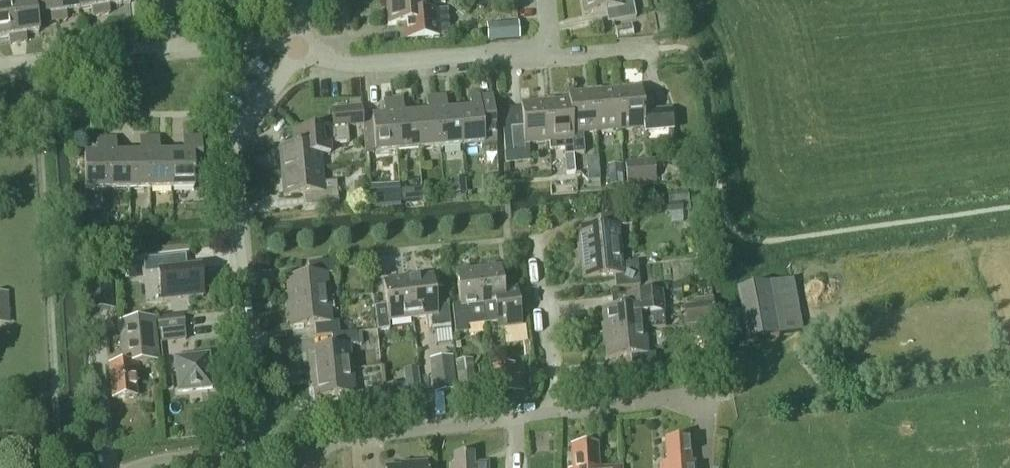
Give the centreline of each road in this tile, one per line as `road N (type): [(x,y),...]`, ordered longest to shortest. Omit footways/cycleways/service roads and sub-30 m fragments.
road 1 (residential): [(257,449),(226,162),(242,123),(297,45)]
road 2 (residential): [(0,67),(272,39),(297,45)]
road 3 (residential): [(297,45),(345,62),(550,53)]
road 4 (residential): [(306,444),(554,411)]
road 5 (residential): [(554,411),(730,391)]
road 6 (residential): [(554,411),(537,248)]

